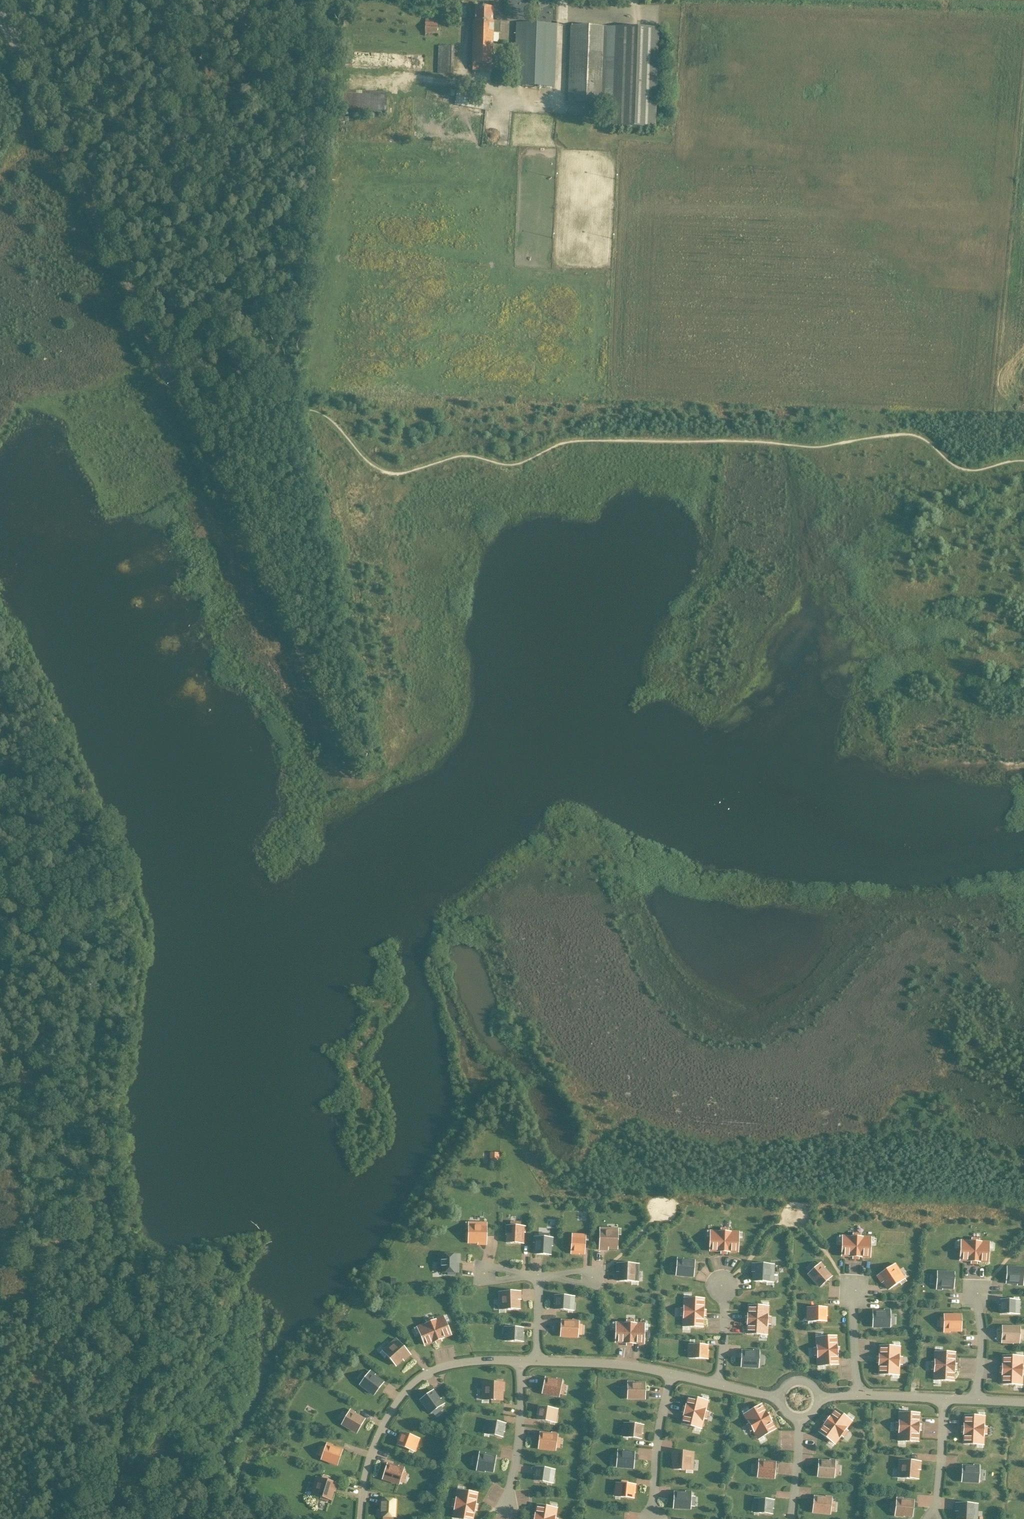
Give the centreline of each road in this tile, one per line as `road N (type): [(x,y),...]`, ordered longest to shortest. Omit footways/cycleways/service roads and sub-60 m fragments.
road 1 (unclassified): [(352,766),(0,5)]

